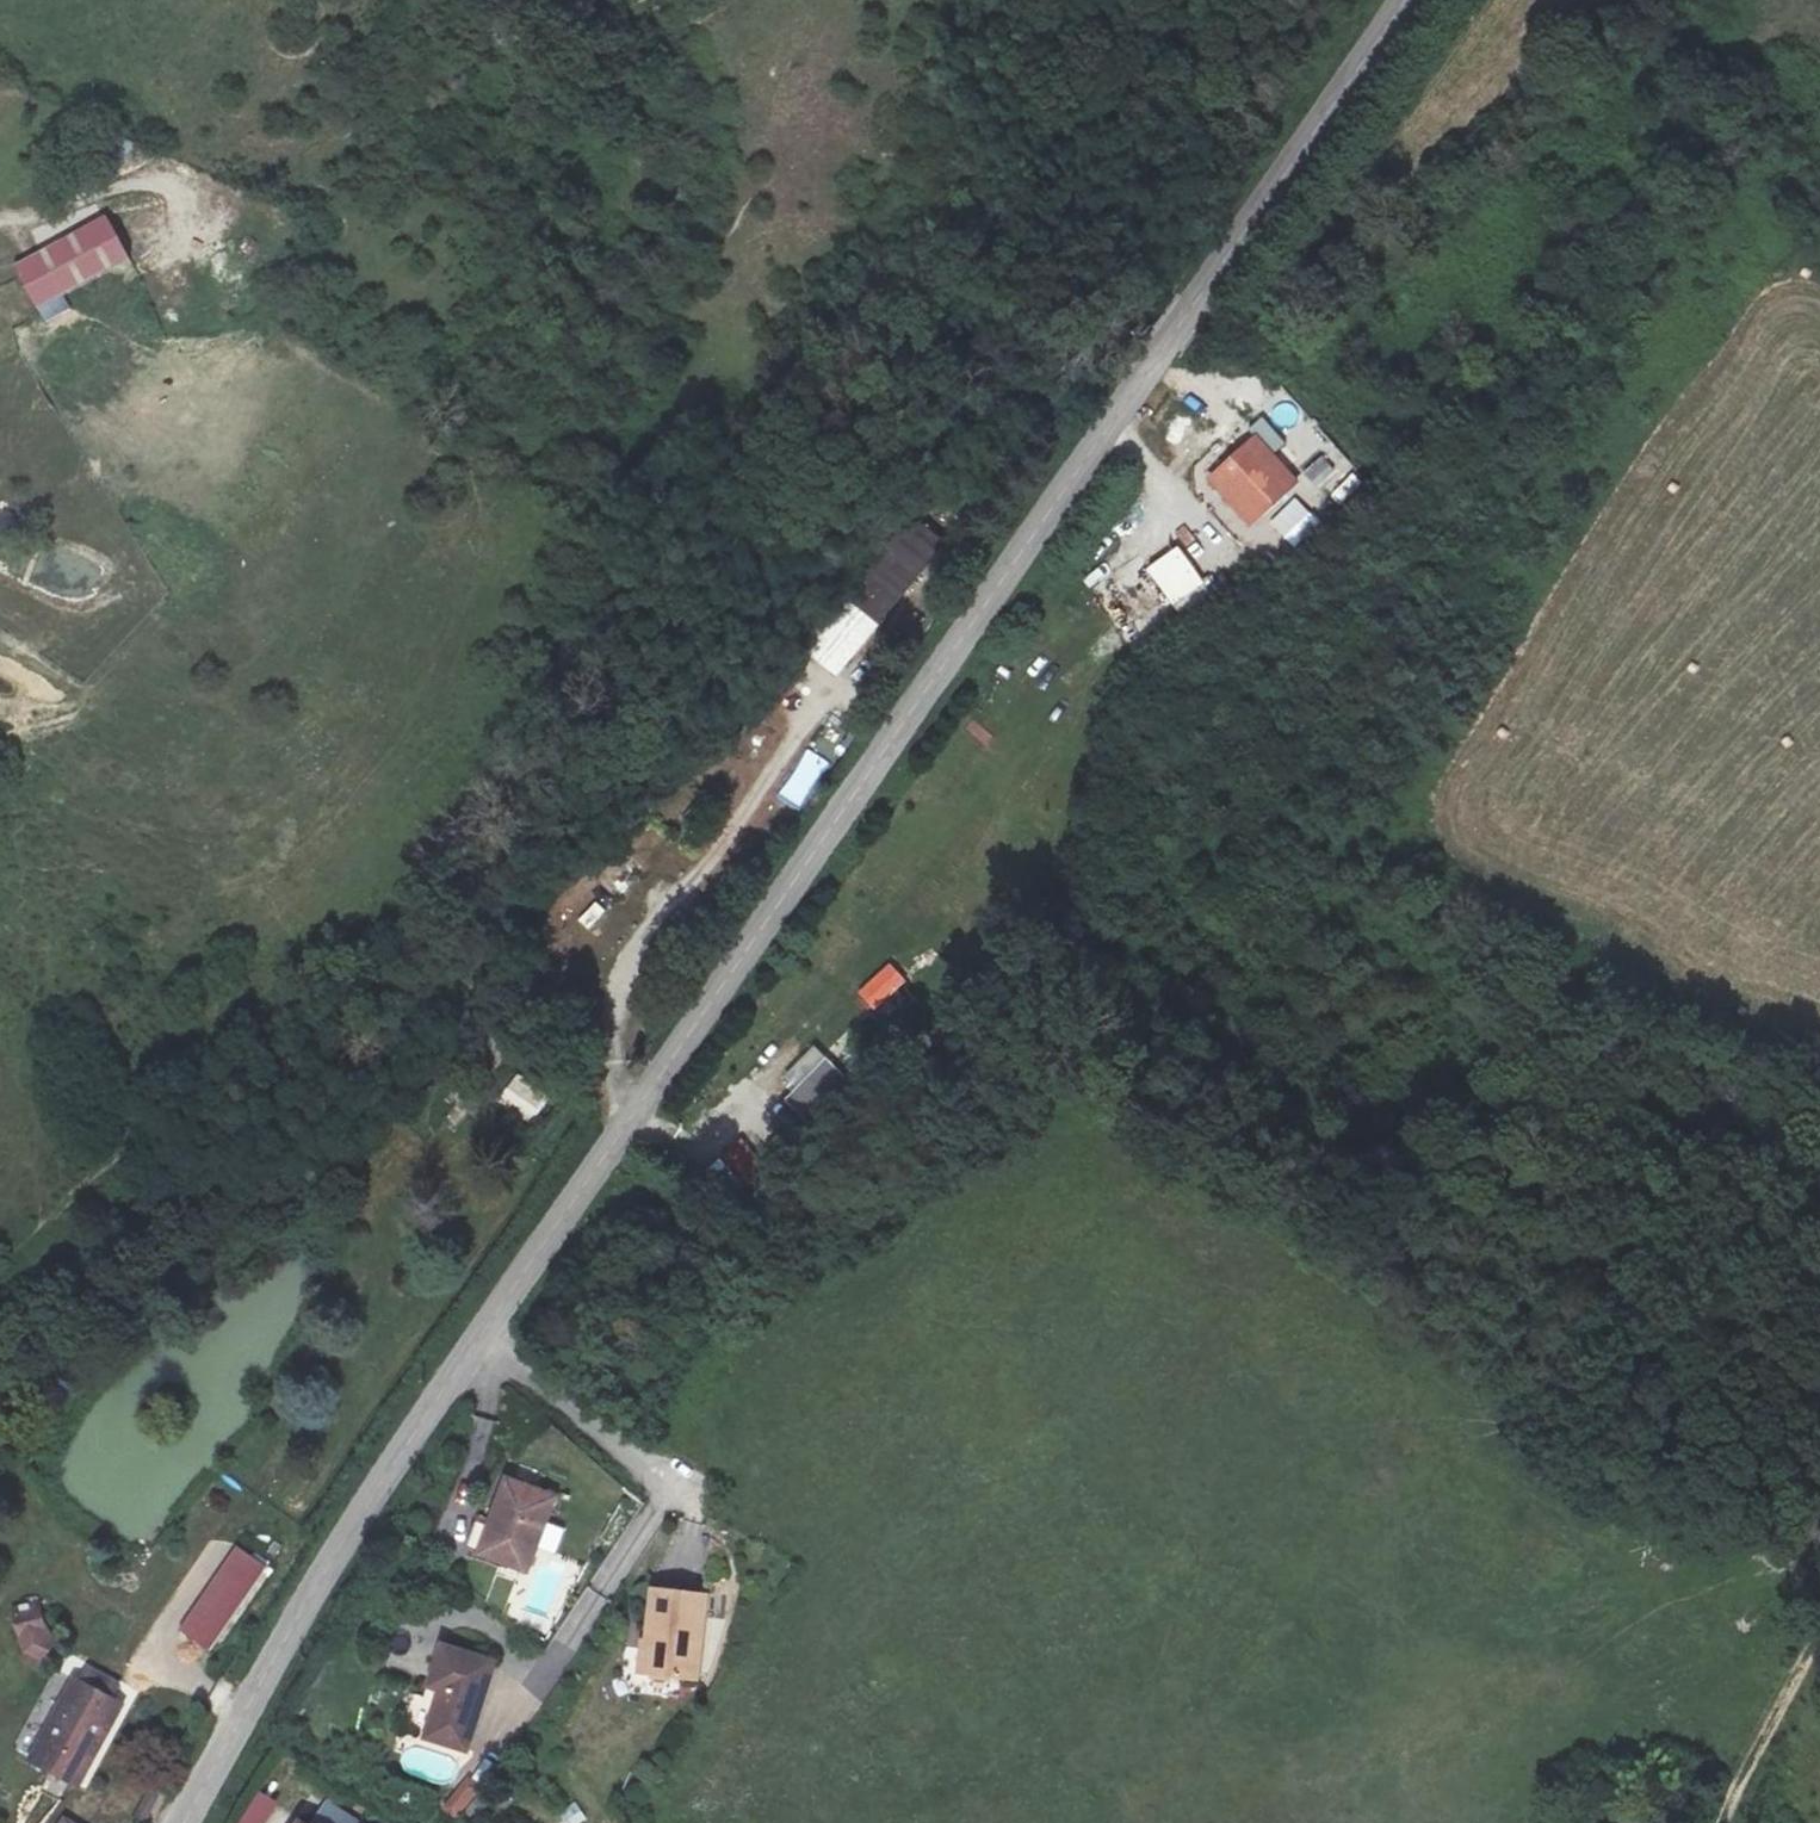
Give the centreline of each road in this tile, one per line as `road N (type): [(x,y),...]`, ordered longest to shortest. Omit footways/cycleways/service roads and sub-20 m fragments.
road 1 (tertiary): [(197,1822),(1054,507),(1406,0)]

